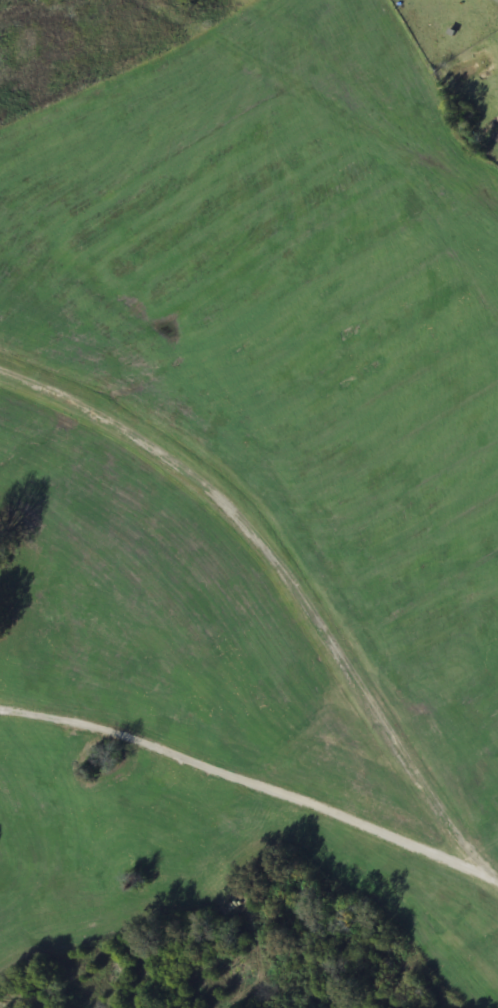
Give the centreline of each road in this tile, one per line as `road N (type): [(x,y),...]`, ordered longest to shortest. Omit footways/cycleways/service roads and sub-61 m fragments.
road 1 (residential): [(0,371),(166,453),(242,515),(322,619),(436,799),(497,874)]

